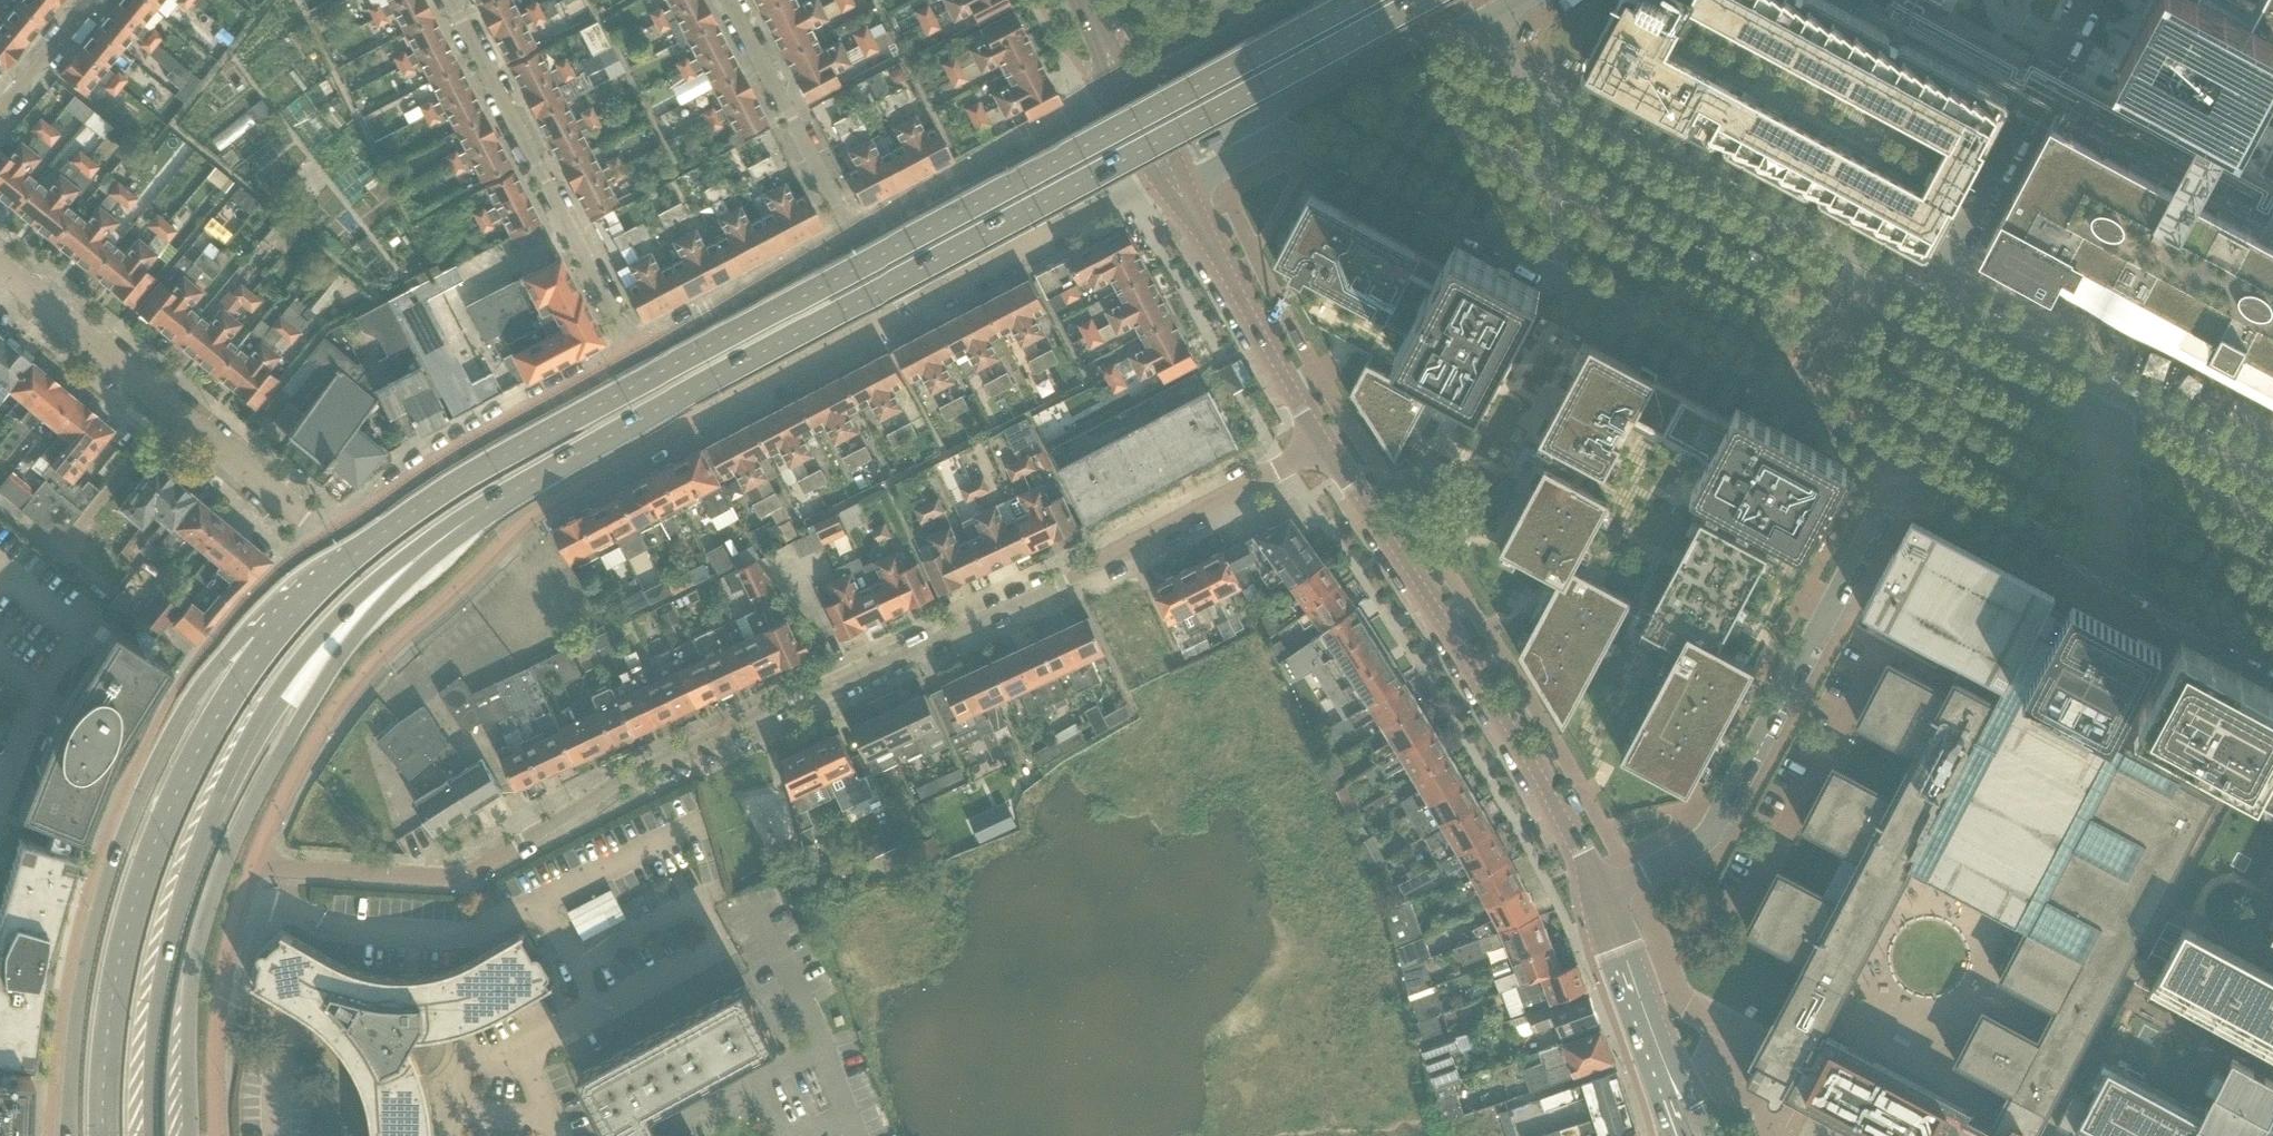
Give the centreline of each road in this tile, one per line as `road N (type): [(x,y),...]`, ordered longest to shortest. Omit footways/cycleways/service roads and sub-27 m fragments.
road 1 (primary): [(1354,0),(468,476),(329,576),(270,638)]
road 2 (residential): [(256,865),(301,767),(364,669),(523,519),(1128,191),(1171,185)]
road 3 (residential): [(256,865),(461,879),(617,779),(1061,583),(1321,442)]
road 4 (primary): [(434,546),(599,443),(1423,0)]
road 5 (residential): [(1171,185),(1282,138),(1317,149),(1904,466)]
road 6 (residential): [(632,352),(491,427),(338,526),(317,525),(0,266)]
road 7 (primary): [(149,1135),(166,950),(224,786),(298,667),(379,585),(434,546)]
road 8 (primary): [(189,1135),(188,1005),(209,906),(231,851),(322,684),(434,546)]
road 9 (primary): [(270,638),(207,679),(135,811),(80,983),(69,1135)]
road 10 (residential): [(1600,895),(1715,829),(1904,466)]
road 11 (primary): [(270,638),(186,773),(142,883),(113,998),(104,1135)]
road 12 (tertiary): [(1600,895),(1539,776),(1321,442)]
road 13 (residential): [(1931,295),(1510,67),(1488,20)]
road 14 (residential): [(1904,466),(2272,665)]
road 15 (residential): [(632,352),(449,0)]
road 16 (residential): [(2272,479),(1931,295)]
road 17 (residential): [(1931,295),(2092,0)]
road 18 (residential): [(1123,89),(851,235)]
road 19 (tertiary): [(1321,442),(1171,185)]
road 20 (residential): [(218,1135),(220,1011),(238,913),(256,865)]
road 21 (residential): [(851,235),(729,0)]
road 22 (residential): [(851,235),(632,352)]
road 23 (tertiary): [(1667,1069),(1600,895)]
road 24 (residential): [(92,0),(0,111)]

